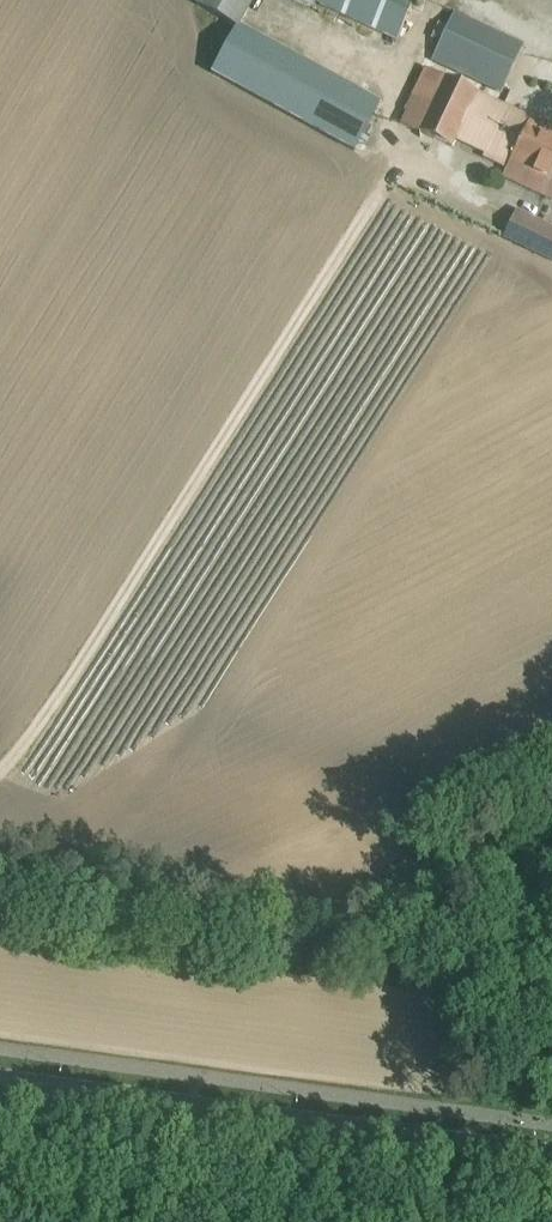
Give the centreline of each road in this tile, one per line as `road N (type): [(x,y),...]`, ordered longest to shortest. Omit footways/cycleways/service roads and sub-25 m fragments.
road 1 (track): [(390,172),(63,704),(0,776)]
road 2 (tertiary): [(551,1160),(0,1077)]
road 3 (track): [(390,172),(424,166),(551,215)]

